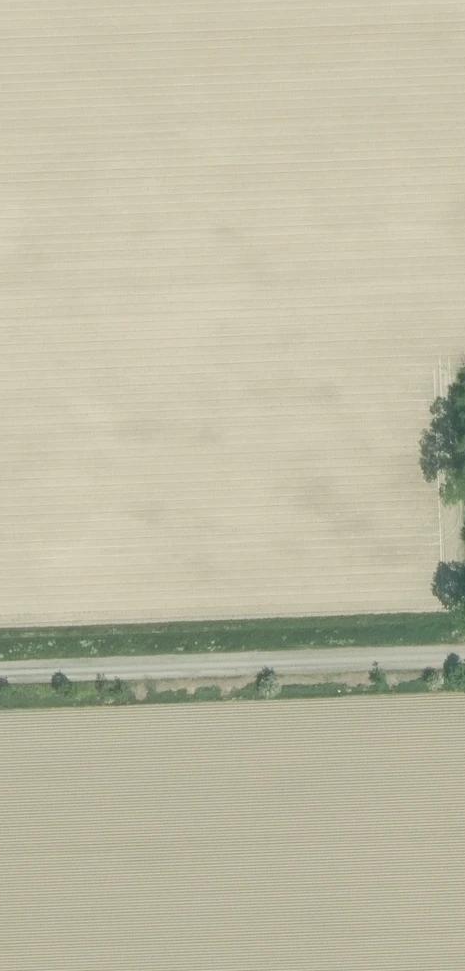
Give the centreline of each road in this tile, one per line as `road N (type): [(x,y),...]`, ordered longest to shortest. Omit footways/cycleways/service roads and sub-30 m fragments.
road 1 (unclassified): [(464,657),(0,674)]

